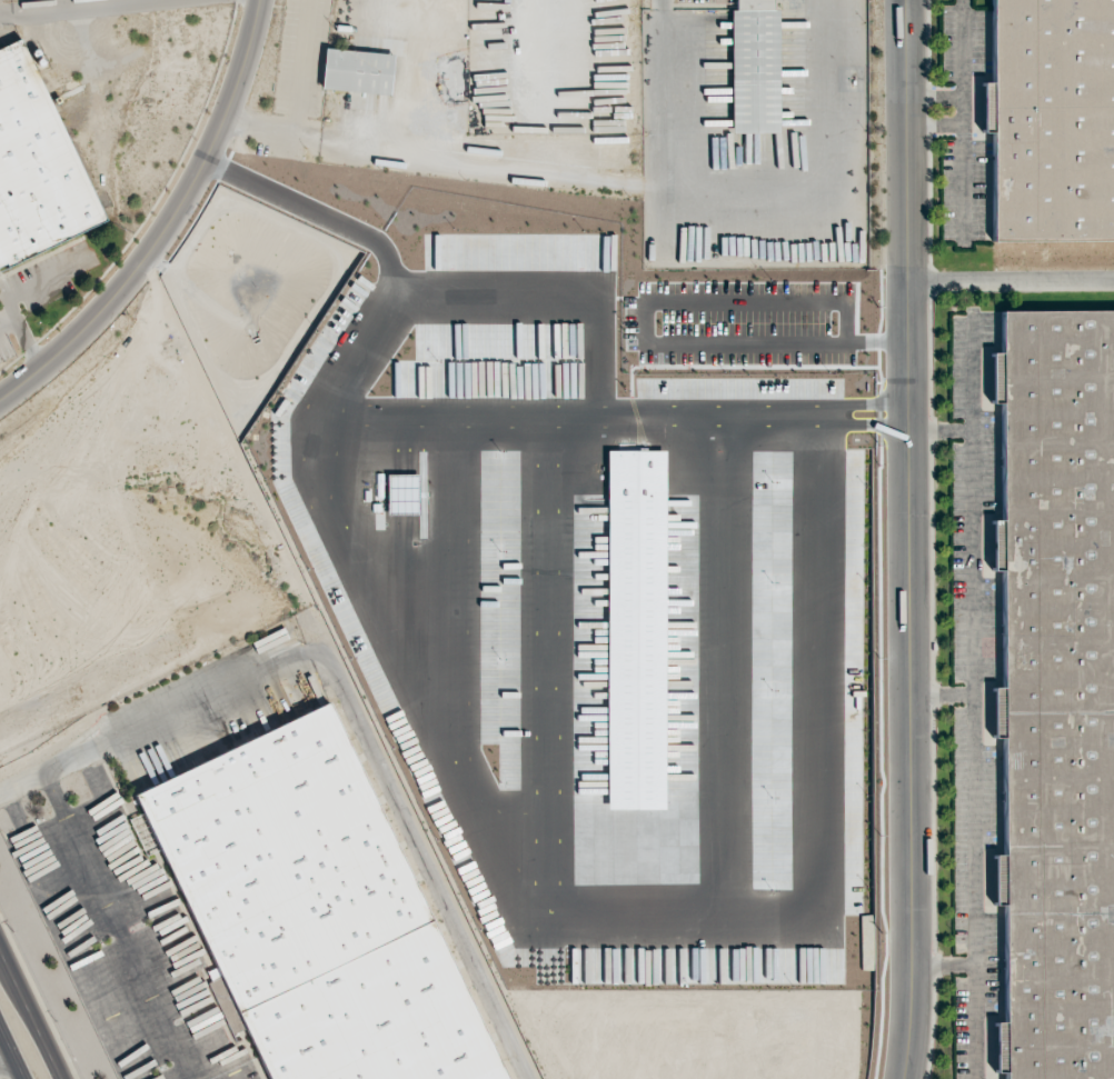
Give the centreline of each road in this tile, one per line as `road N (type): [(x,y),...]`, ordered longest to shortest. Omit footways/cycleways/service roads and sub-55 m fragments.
road 1 (tertiary): [(906,1078),(914,966),(906,0)]
road 2 (tertiary): [(0,401),(107,309),(172,222),(227,119),(261,0)]
road 3 (secondary): [(63,1078),(0,945)]

